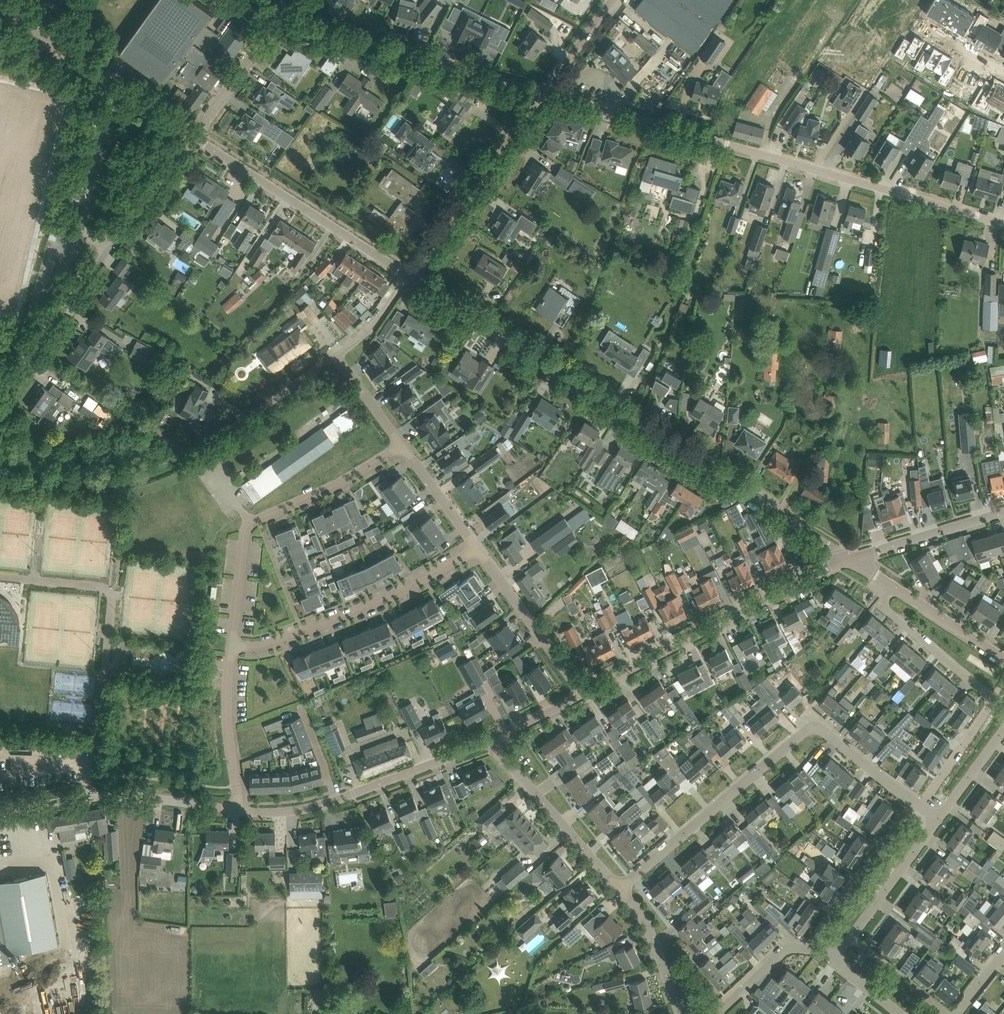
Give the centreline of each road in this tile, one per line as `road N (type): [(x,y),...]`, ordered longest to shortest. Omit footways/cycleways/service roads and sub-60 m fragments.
road 1 (unclassified): [(849,557),(409,276)]
road 2 (residential): [(1003,222),(543,94)]
road 3 (residential): [(619,890),(812,728),(913,800)]
road 4 (residential): [(13,378),(194,136)]
road 5 (residential): [(584,693),(849,557)]
road 6 (residential): [(893,585),(883,605),(992,700),(921,806)]
road 7 (residential): [(403,447),(251,525),(232,646)]
road 8 (residential): [(543,94),(279,19)]
road 9 (residential): [(478,549),(303,633),(232,646)]
road 10 (unclassified): [(409,276),(194,136)]
road 11 (residential): [(0,810),(102,794),(238,810)]
road 12 (unclassified): [(194,136),(0,11)]
road 13 (residential): [(409,276),(543,94)]
road 14 (residential): [(619,890),(491,742)]
road 15 (residential): [(913,800),(804,949)]
road 16 (residential): [(584,693),(478,549)]
road 17 (residential): [(335,800),(491,742)]
road 18 (residential): [(232,646),(227,725),(238,810)]
road 19 (residential): [(849,557),(1003,512)]
road 20 (residential): [(851,937),(938,820)]
road 21 (residential): [(194,136),(279,19)]
road 22 (residential): [(680,1013),(651,932),(619,890)]
road 23 (residential): [(222,432),(337,356)]
road 24 (residential): [(1003,658),(893,585)]
road 25 (residential): [(478,549),(403,447)]
road 26 (residential): [(947,1013),(851,937)]

